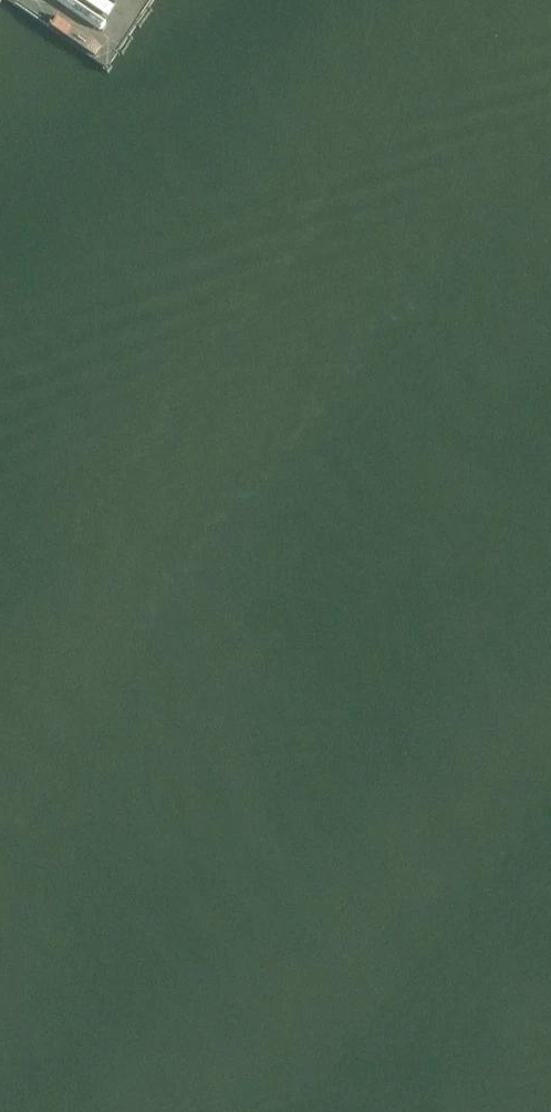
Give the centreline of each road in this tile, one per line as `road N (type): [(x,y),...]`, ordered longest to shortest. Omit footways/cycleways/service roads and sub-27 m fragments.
road 1 (motorway): [(0,295),(233,552),(467,876),(550,1024)]
road 2 (motorway): [(0,229),(276,528),(398,689),(550,926)]
road 3 (motorway): [(550,828),(438,657),(319,503),(83,241),(0,163)]
road 4 (motorway): [(550,739),(477,625),(361,479),(114,204),(0,97)]

